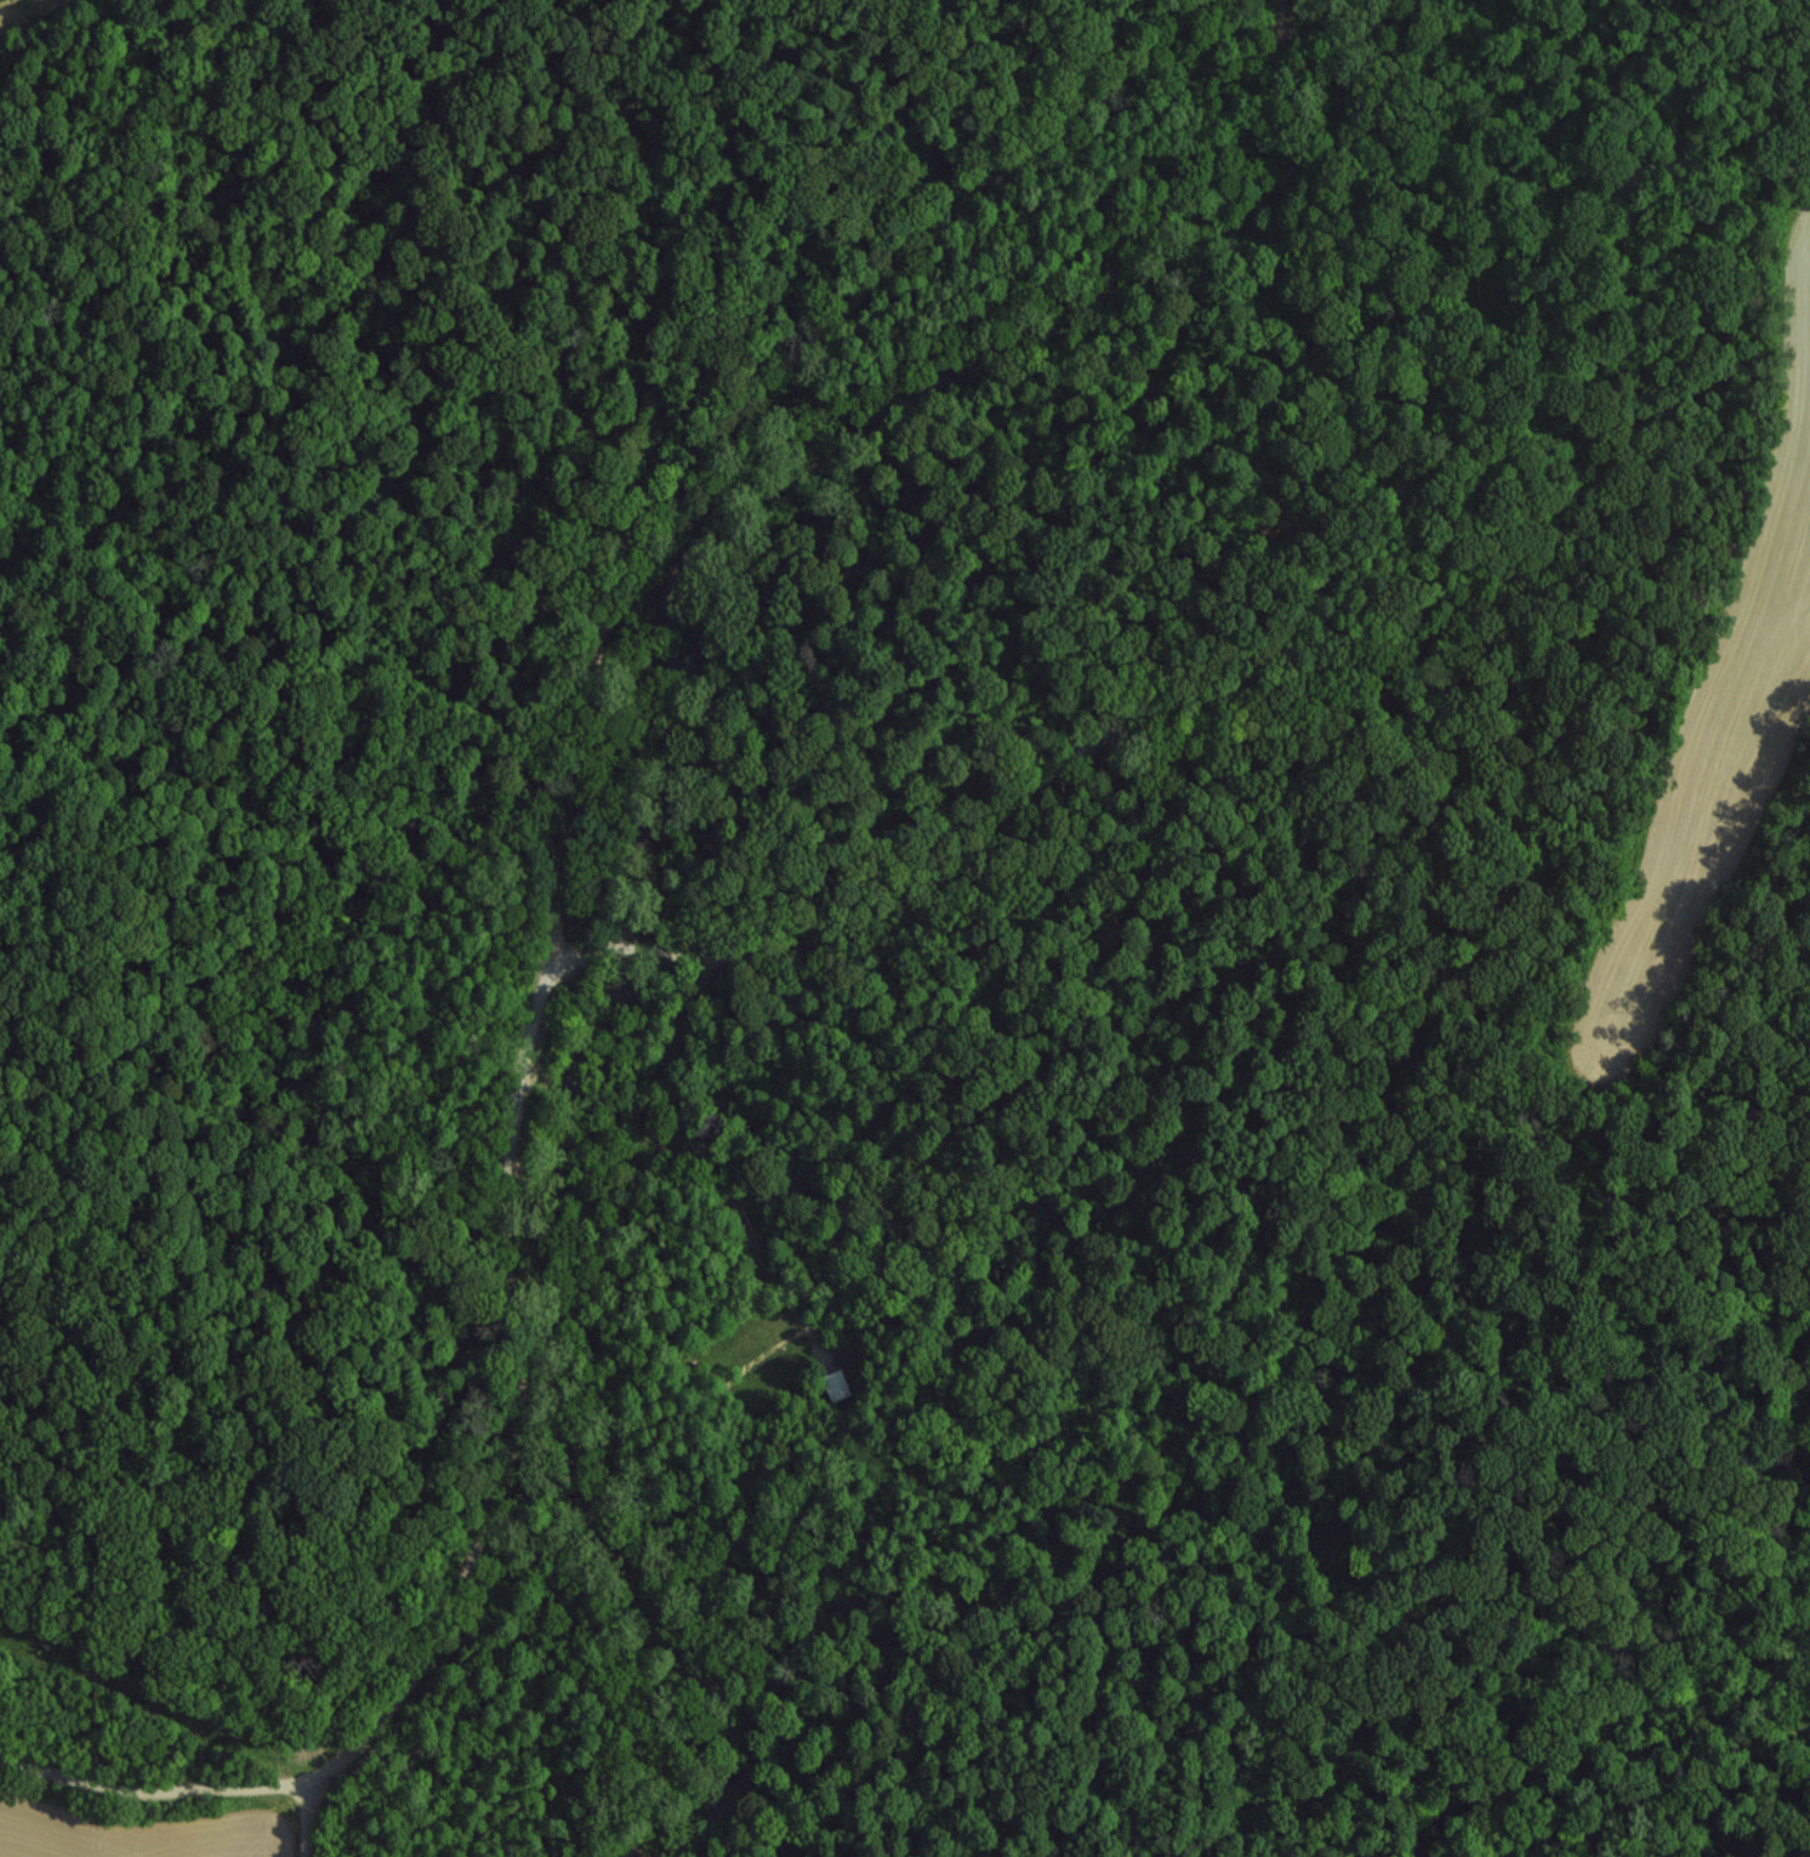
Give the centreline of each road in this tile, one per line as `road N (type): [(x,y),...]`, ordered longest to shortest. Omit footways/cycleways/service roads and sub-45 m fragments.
road 1 (residential): [(302,1810),(374,1734),(450,1602),(506,1479),(527,1390),(502,1261),(508,1120),(613,522),(626,485),(1184,0)]
road 2 (residential): [(543,930),(682,950),(790,951),(897,889),(1045,774),(1100,716),(1179,722),(1644,228),(1711,180),(1766,159),(1809,158)]
road 3 (residential): [(0,1760),(113,1792),(272,1788),(289,1813),(302,1810)]

